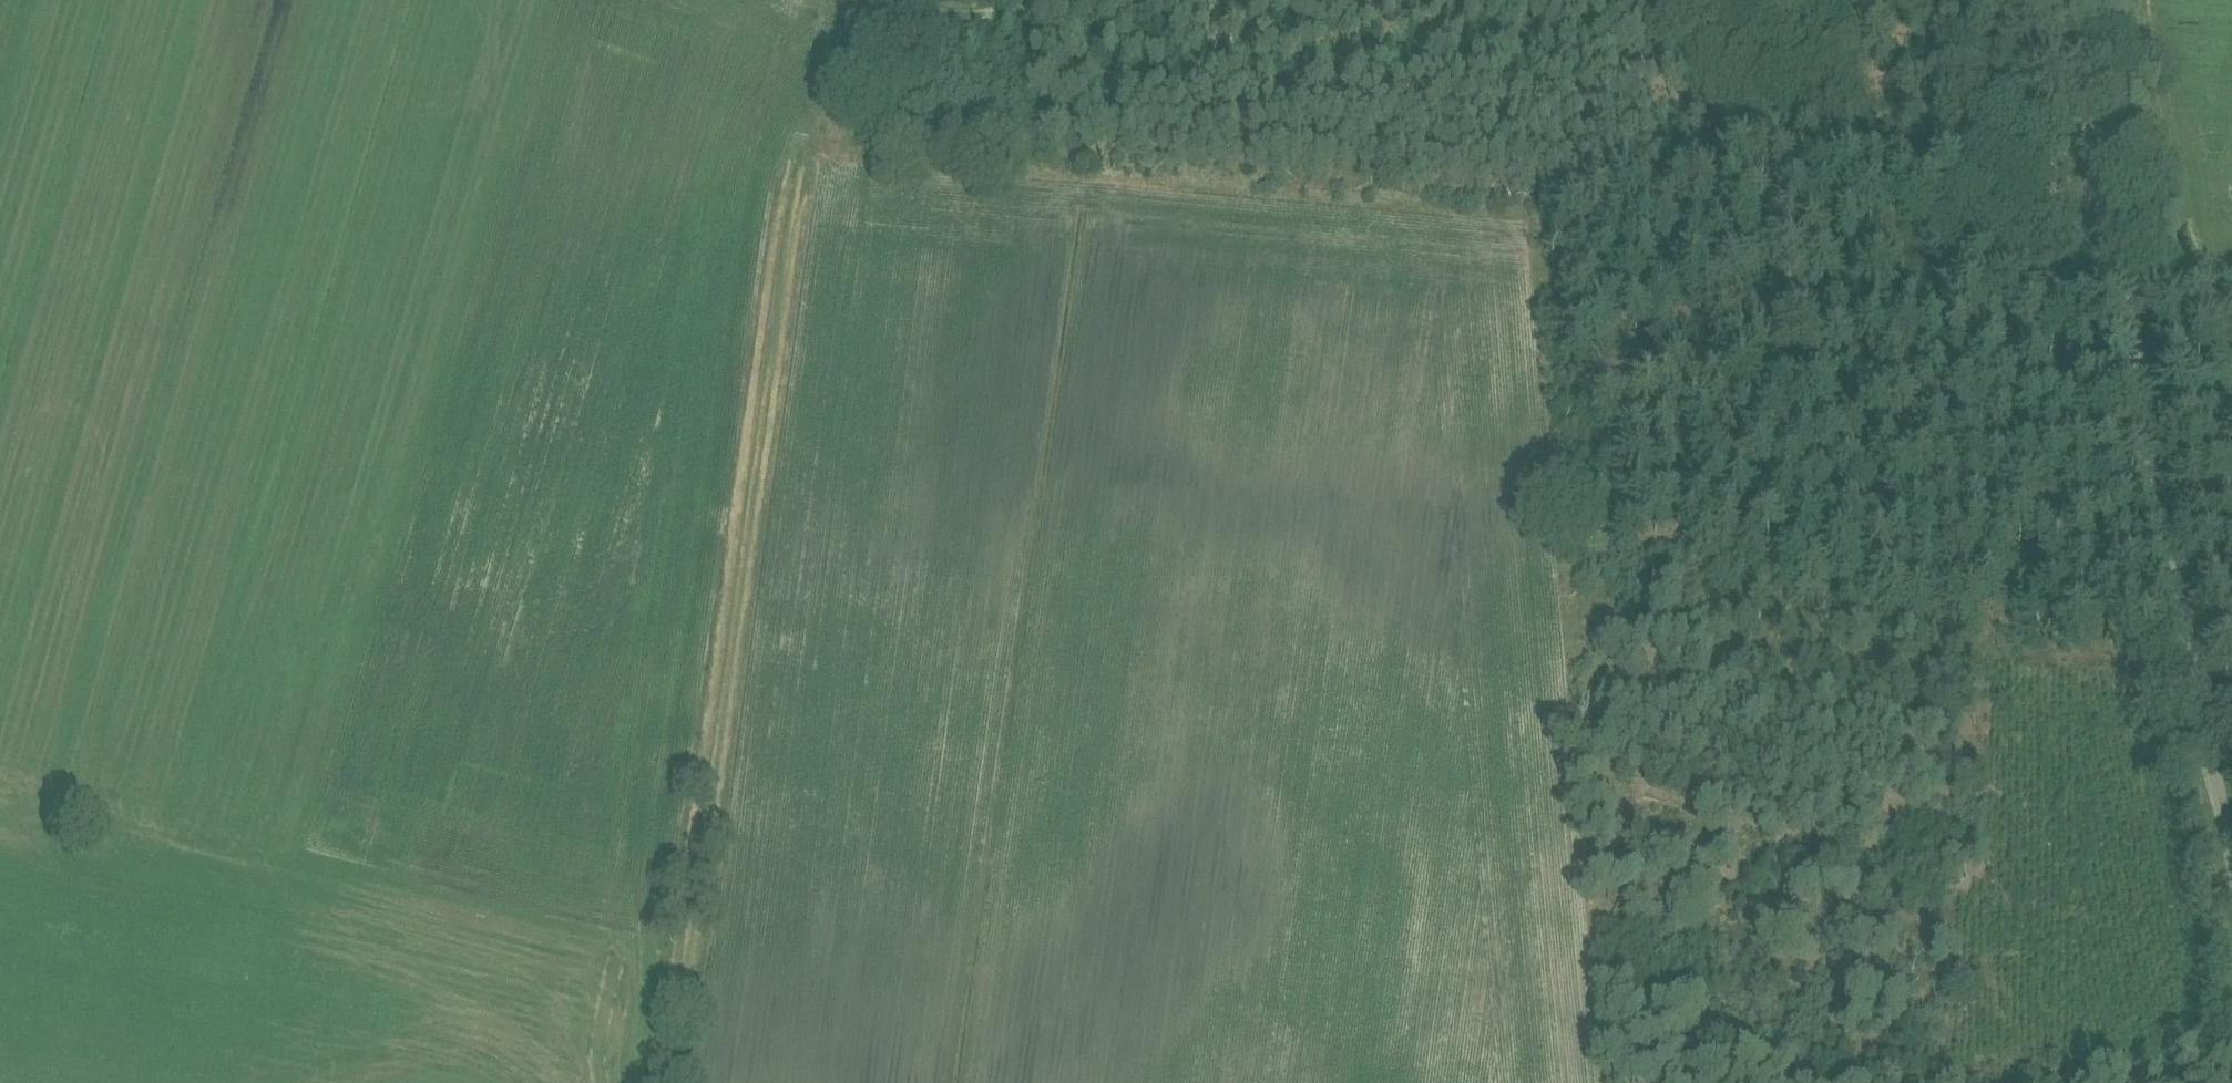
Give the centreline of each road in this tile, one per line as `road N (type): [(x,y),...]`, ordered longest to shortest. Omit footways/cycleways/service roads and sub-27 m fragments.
road 1 (track): [(811,138),(793,185),(666,1082)]
road 2 (track): [(2203,680),(2065,0)]
road 3 (track): [(1434,0),(951,34),(877,27)]
road 4 (unclassified): [(2231,839),(2203,680)]

